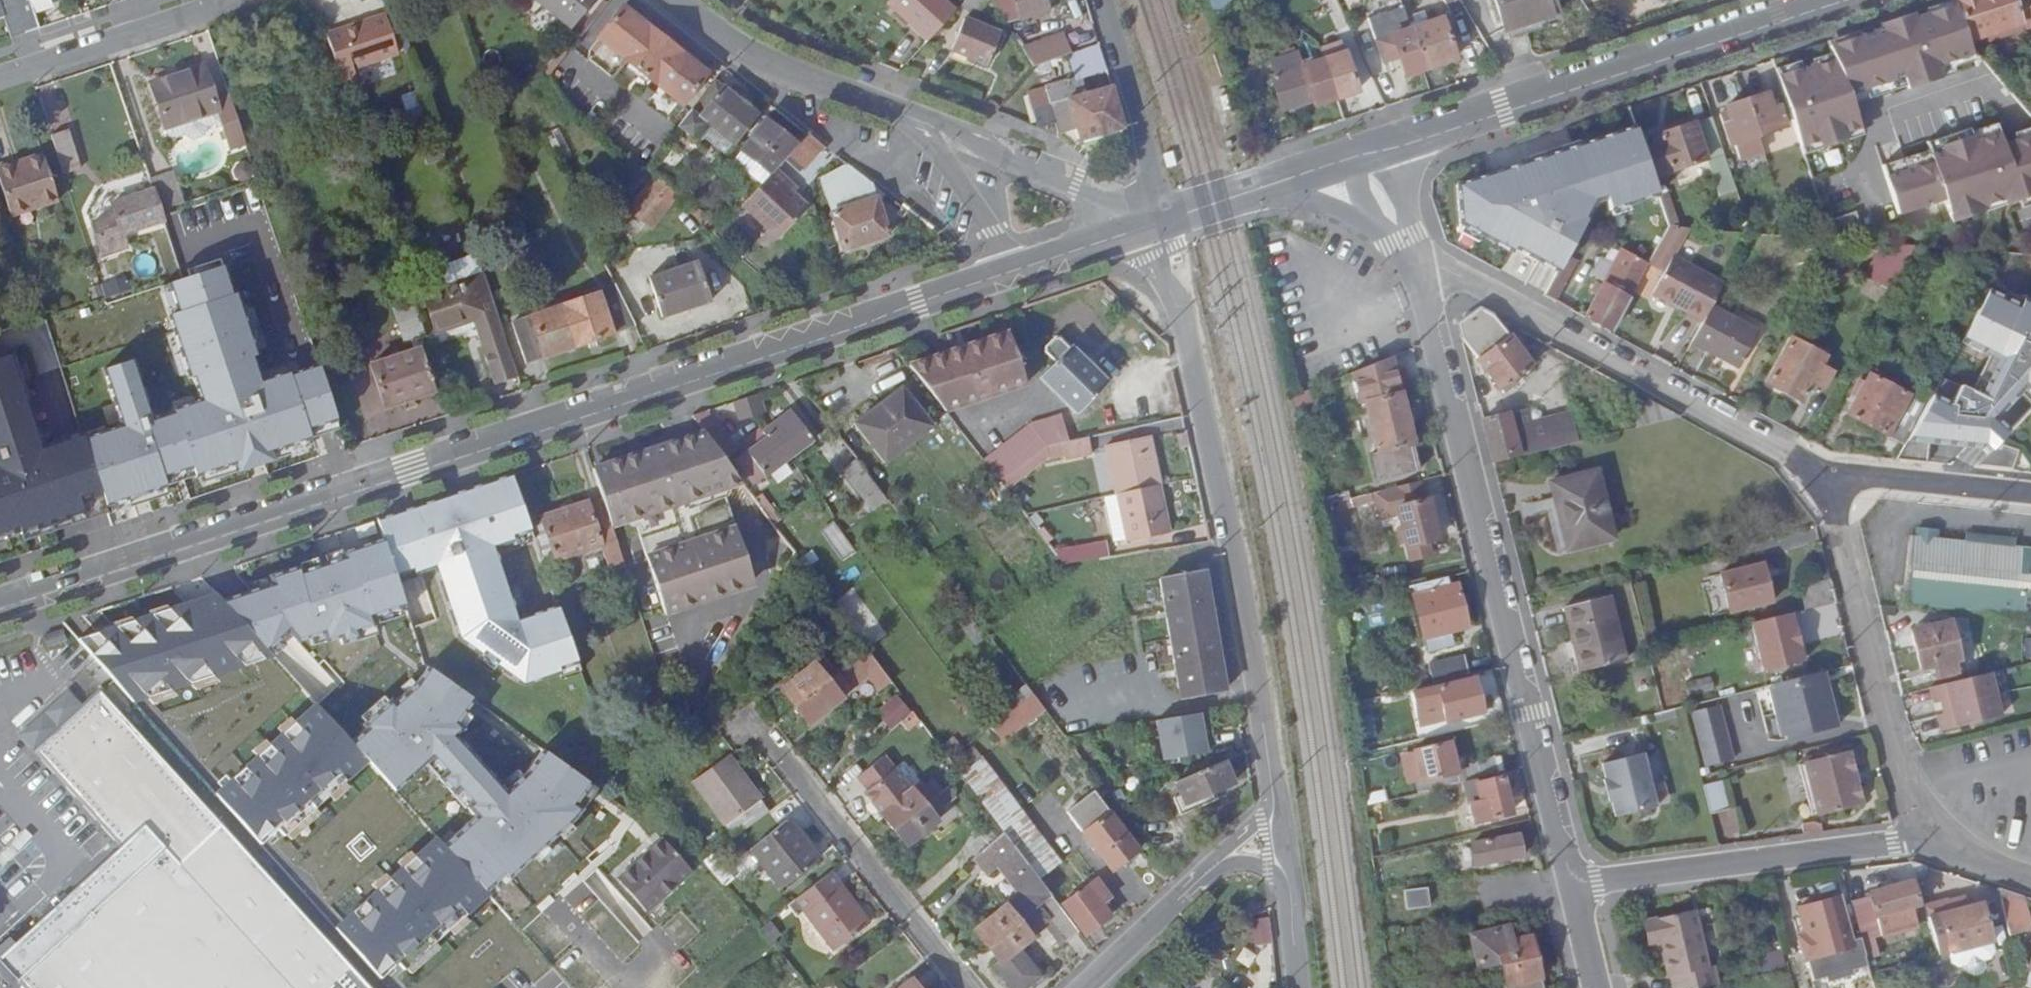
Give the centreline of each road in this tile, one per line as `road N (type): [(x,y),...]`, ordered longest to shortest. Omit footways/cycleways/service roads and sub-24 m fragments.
road 1 (secondary): [(1017,271),(0,607)]
road 2 (residential): [(1574,887),(1407,243)]
road 3 (unclassified): [(1278,804),(1222,491),(1152,225)]
road 4 (secondary): [(1835,0),(1390,145)]
road 5 (residential): [(1812,471),(1407,243)]
road 6 (residential): [(1930,838),(1910,800),(1829,491),(1812,471)]
road 7 (residential): [(1930,838),(1574,887)]
road 8 (residential): [(748,724),(961,987)]
road 9 (residential): [(1152,225),(889,108)]
road 10 (residential): [(889,108),(700,27),(666,0)]
road 11 (residential): [(1152,225),(1151,162),(1102,0)]
road 12 (residential): [(214,0),(0,79)]
road 13 (residential): [(2030,494),(1812,471)]
road 14 (residential): [(889,108),(945,157),(1017,271)]
road 15 (residential): [(1086,987),(1193,883)]
road 16 (secondary): [(1152,225),(1017,271)]
road 17 (residential): [(1263,187),(1377,228)]

